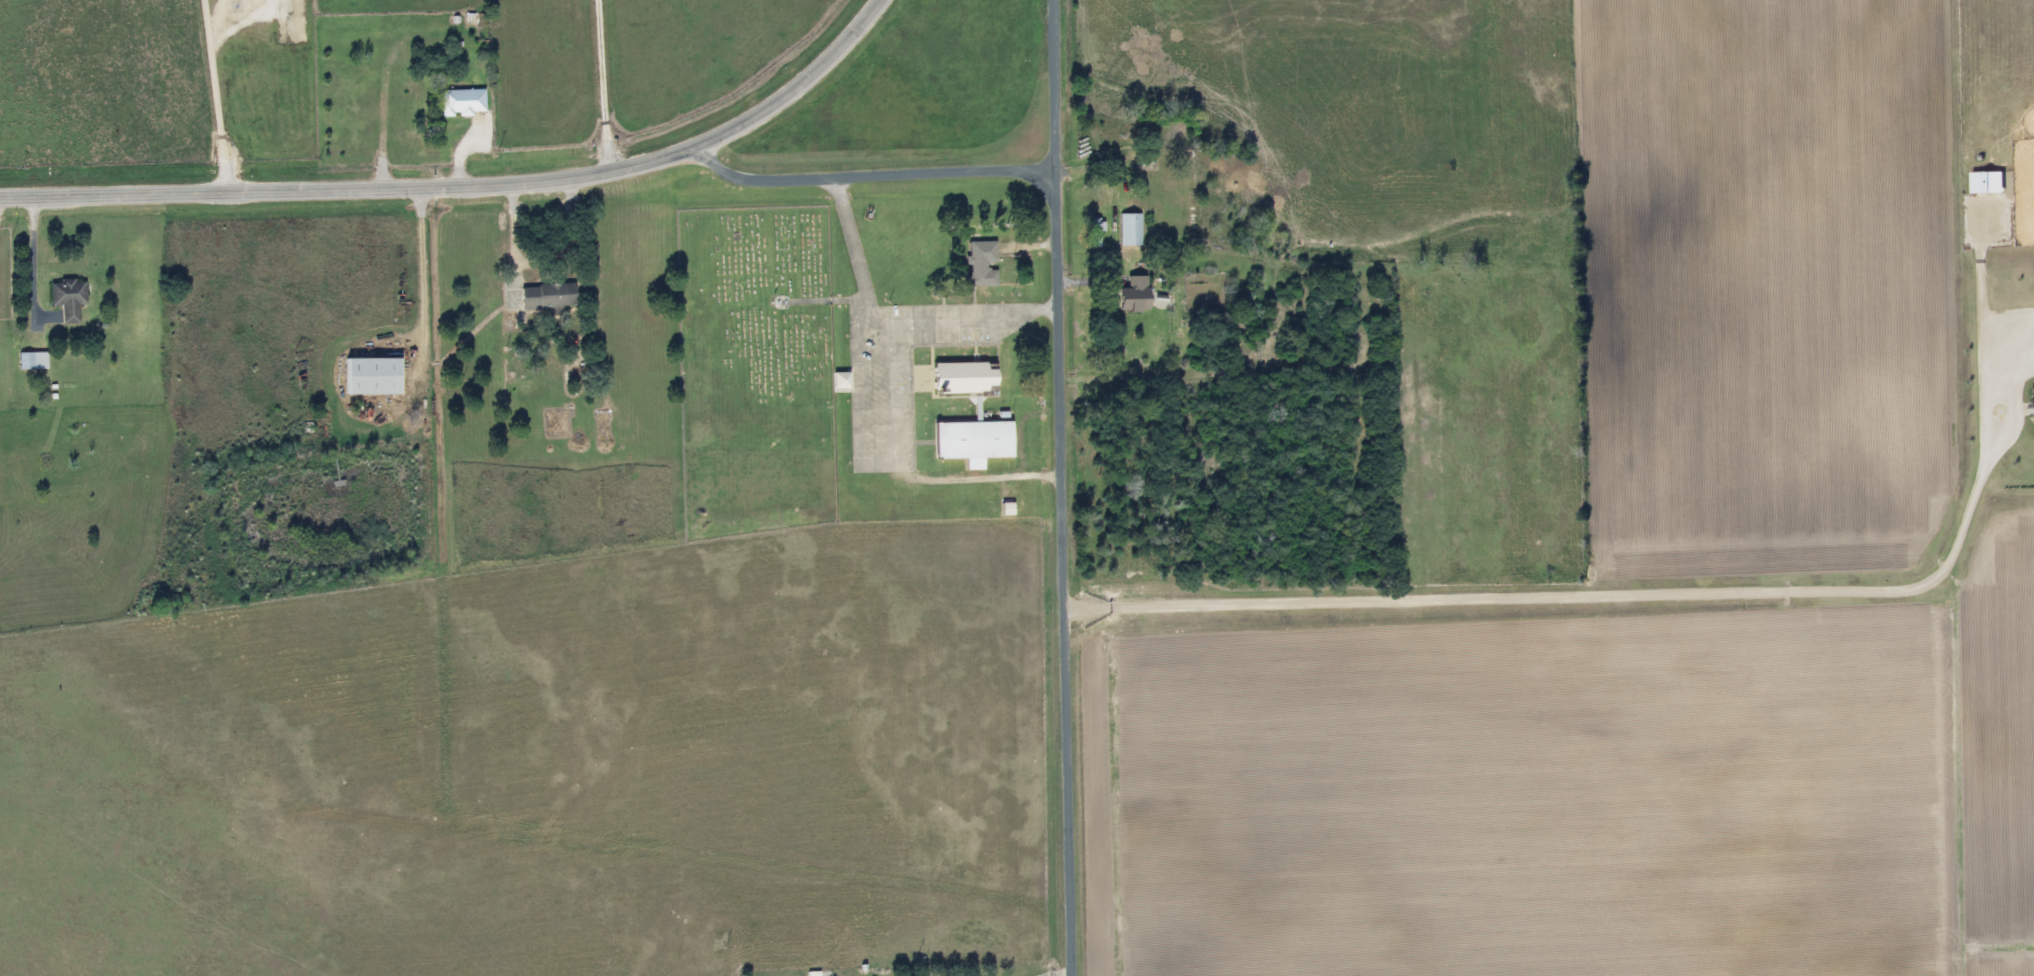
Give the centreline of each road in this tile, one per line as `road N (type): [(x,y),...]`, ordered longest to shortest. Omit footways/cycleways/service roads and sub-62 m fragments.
road 1 (residential): [(1067,975),(1048,0)]
road 2 (secondary): [(0,198),(455,188),(610,171),(695,148),(752,118),(802,82),(877,0)]
road 3 (residential): [(1052,169),(766,181),(736,178),(695,148)]

